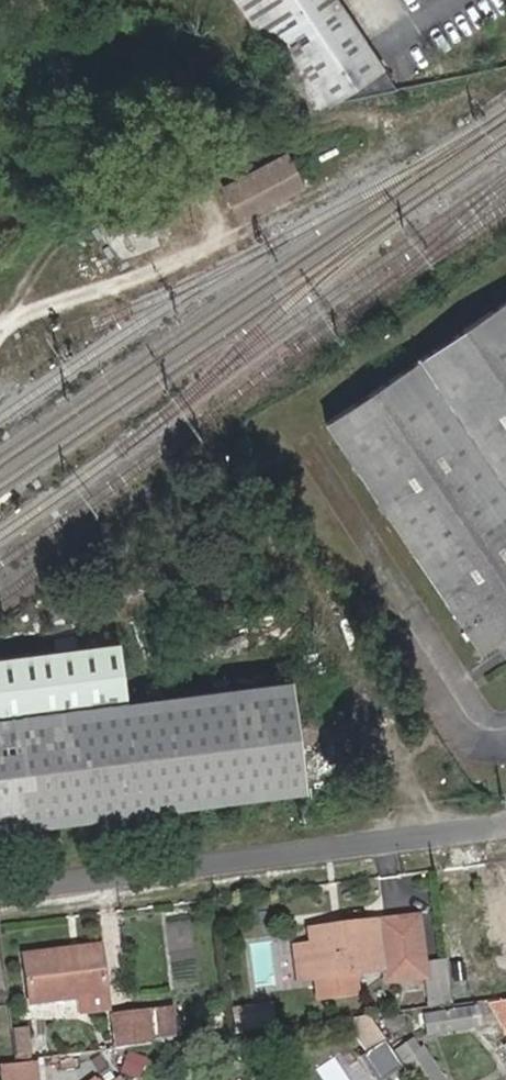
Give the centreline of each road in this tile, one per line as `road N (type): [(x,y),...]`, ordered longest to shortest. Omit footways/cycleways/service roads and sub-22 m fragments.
road 1 (residential): [(505,825),(0,893)]

